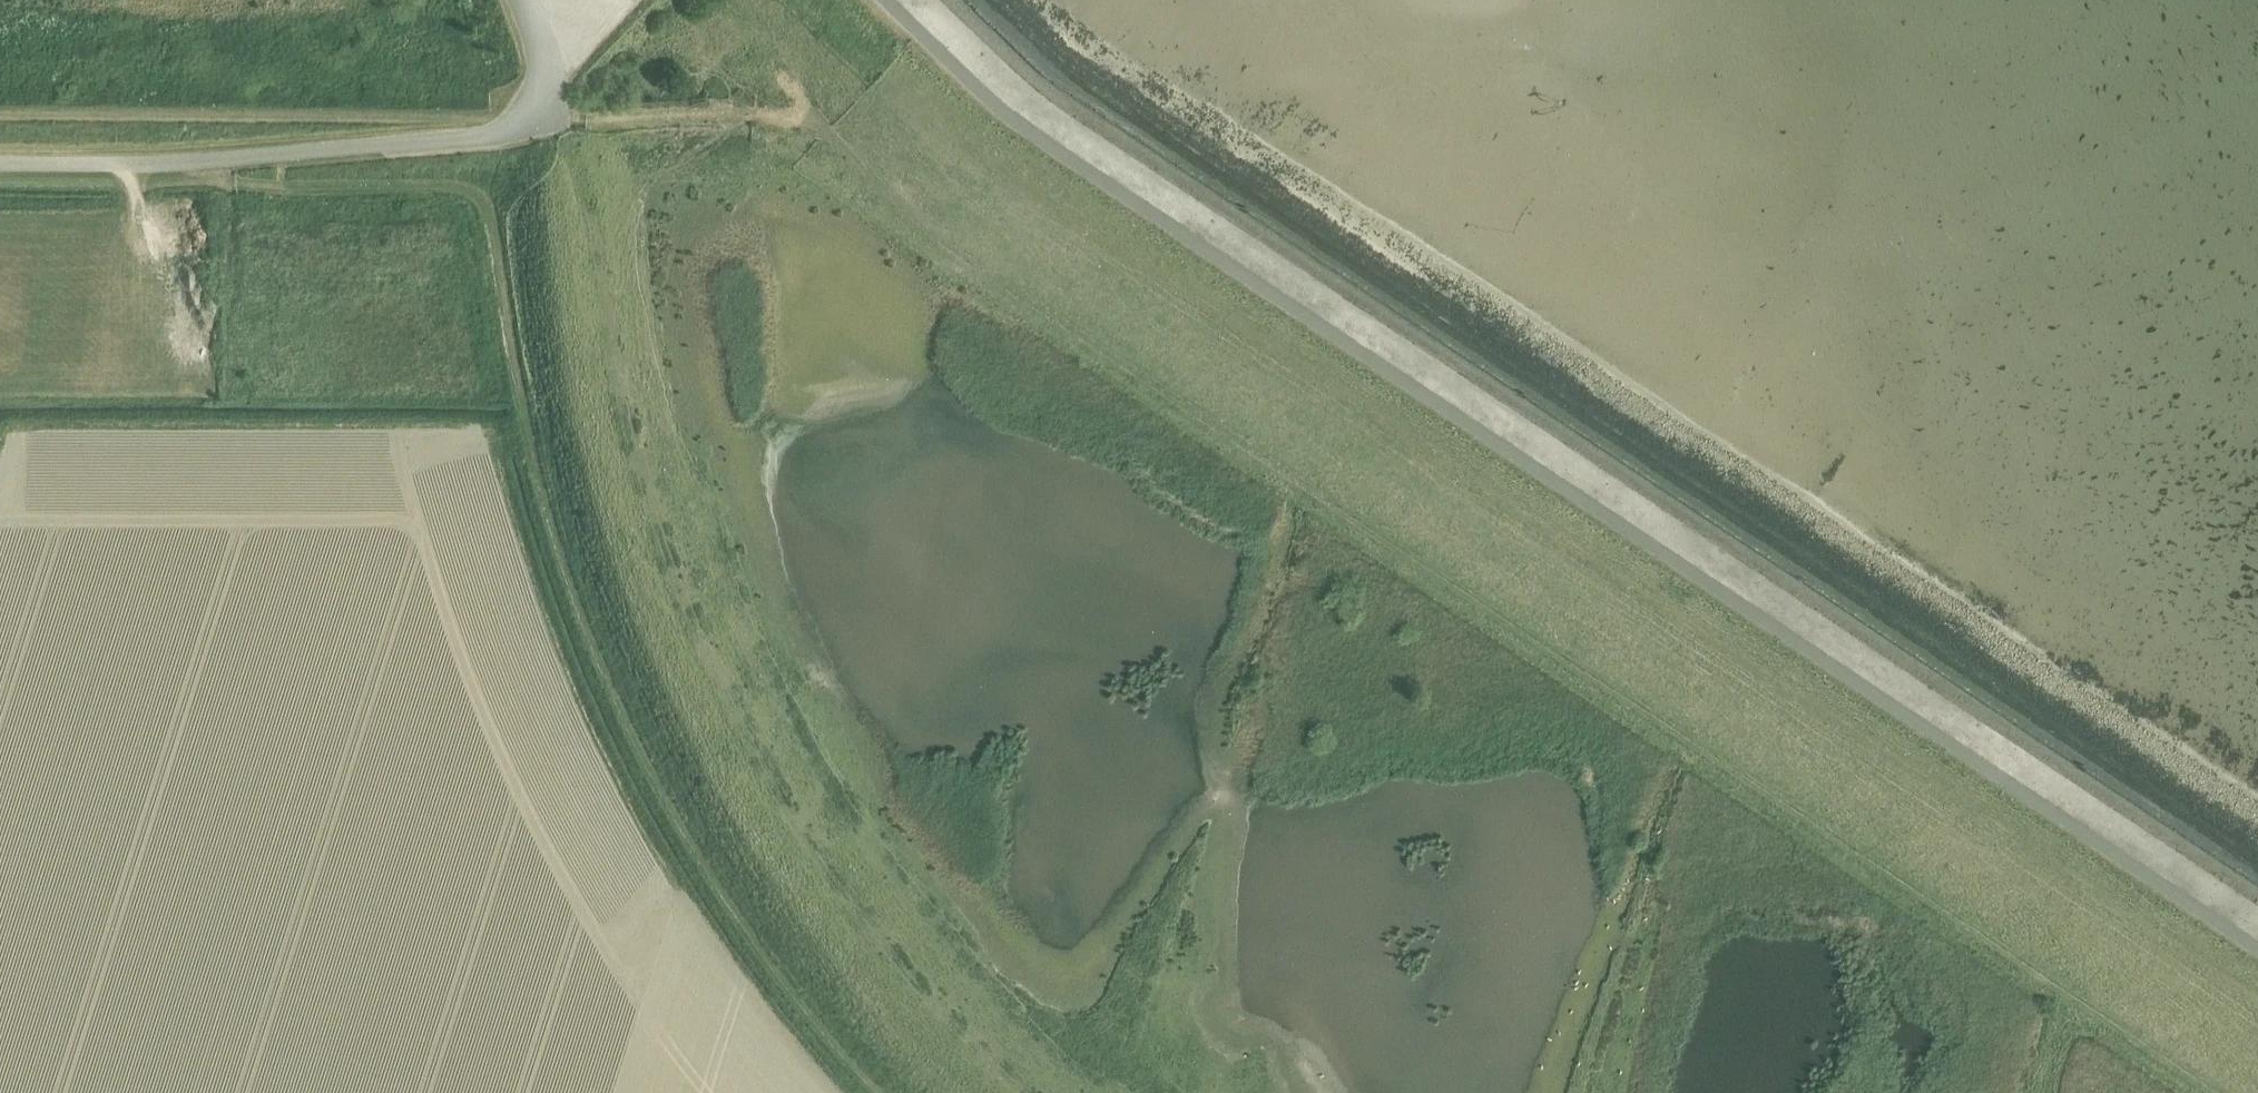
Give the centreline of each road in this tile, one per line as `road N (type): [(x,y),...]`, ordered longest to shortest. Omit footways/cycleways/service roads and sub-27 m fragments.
road 1 (unclassified): [(0,164),(158,165),(507,132),(537,110),(543,81),(542,57),(519,0)]

